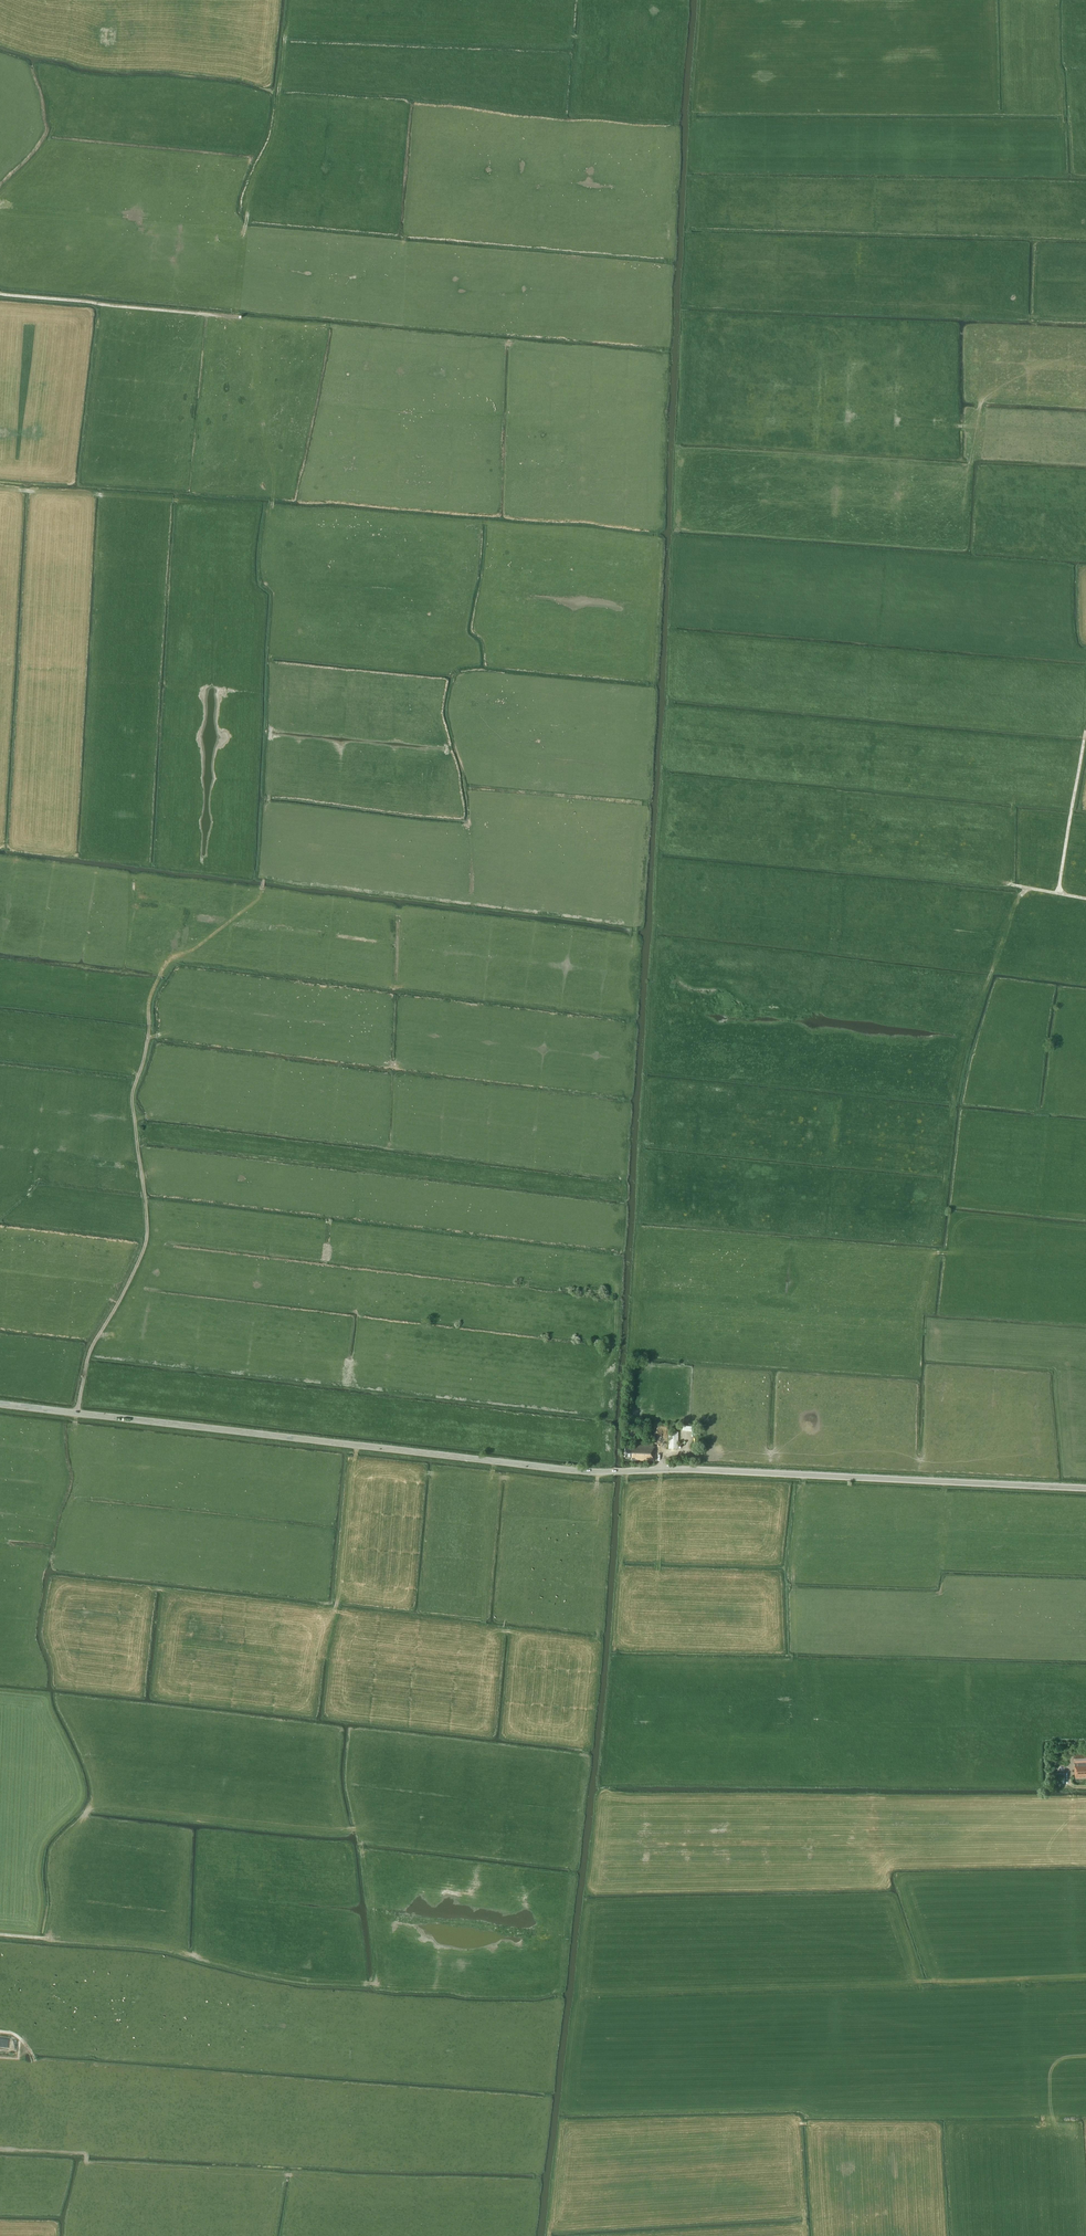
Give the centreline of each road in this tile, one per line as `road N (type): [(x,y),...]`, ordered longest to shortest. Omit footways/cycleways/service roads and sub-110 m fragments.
road 1 (tertiary): [(1085,1489),(578,1471),(0,1404)]
road 2 (track): [(76,1413),(87,1353),(145,1241),(131,1097),(163,973)]
road 3 (track): [(0,489),(178,500)]

